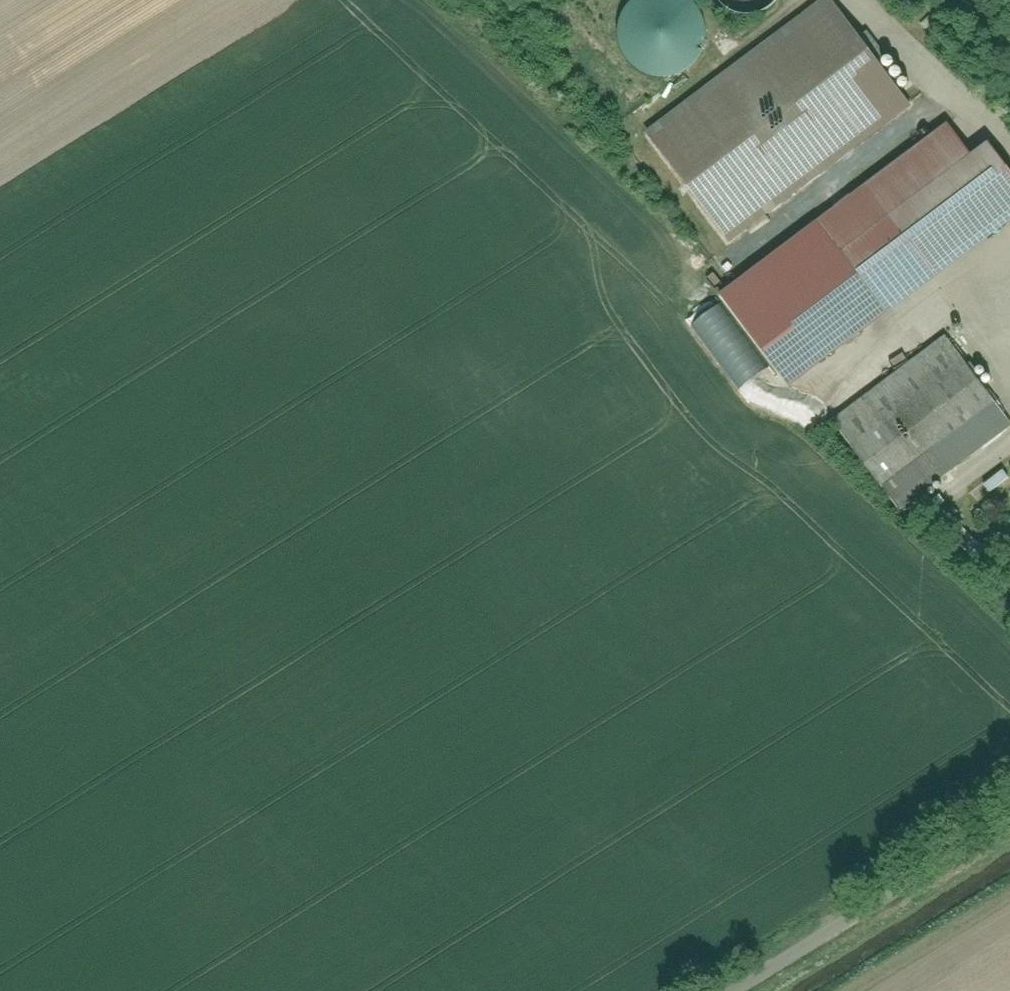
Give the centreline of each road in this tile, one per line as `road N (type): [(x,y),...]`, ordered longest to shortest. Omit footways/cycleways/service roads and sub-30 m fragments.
road 1 (residential): [(740,990),(1009,820)]

